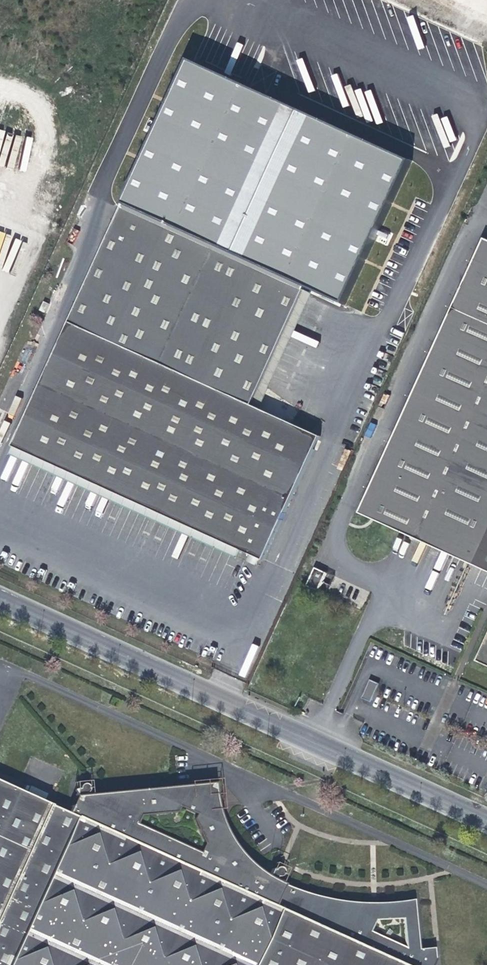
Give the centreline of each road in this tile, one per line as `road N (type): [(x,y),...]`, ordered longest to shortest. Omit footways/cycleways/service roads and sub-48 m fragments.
road 1 (unclassified): [(0,599),(486,821)]

